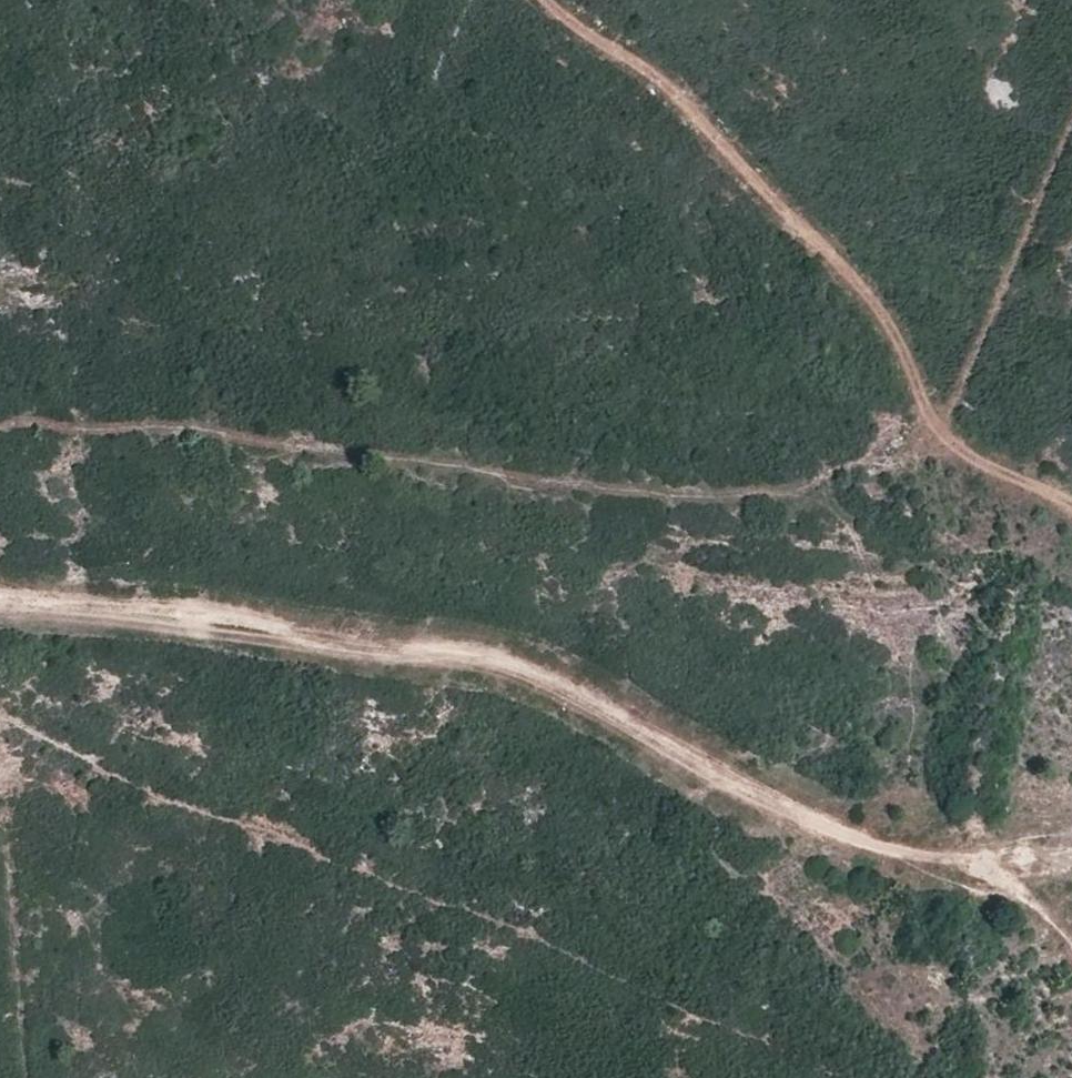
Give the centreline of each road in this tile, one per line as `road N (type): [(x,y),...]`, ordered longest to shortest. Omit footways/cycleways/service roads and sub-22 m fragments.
road 1 (track): [(1071,861),(979,866),(810,821),(501,668),(217,613),(0,595)]
road 2 (track): [(554,0),(663,81),(873,305),(947,447),(1071,512)]

